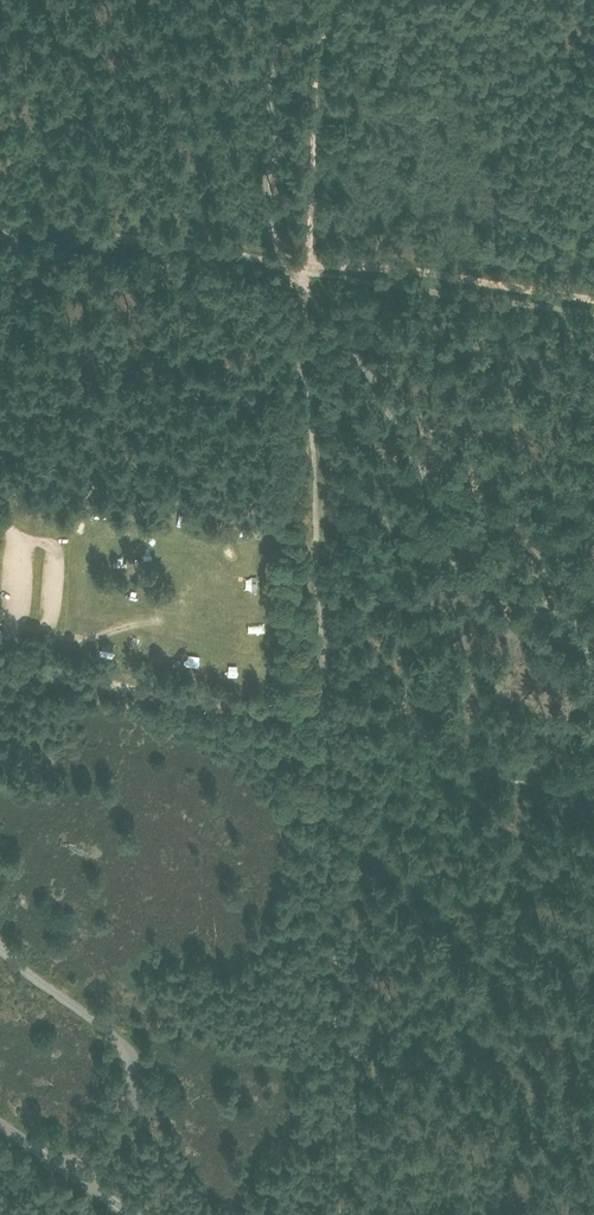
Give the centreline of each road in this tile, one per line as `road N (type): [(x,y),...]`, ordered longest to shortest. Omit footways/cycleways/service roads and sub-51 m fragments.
road 1 (track): [(319,715),(308,266)]
road 2 (track): [(319,715),(180,700),(13,663)]
road 3 (track): [(19,230),(308,266)]
road 4 (track): [(308,266),(593,303)]
road 5 (track): [(308,266),(312,93),(328,0)]
road 6 (unclassified): [(96,1194),(145,1097),(143,1067),(124,1042)]
road 7 (track): [(24,536),(58,548),(50,635),(17,631)]
road 8 (unclassified): [(124,1042),(0,949)]
road 9 (unclassified): [(124,1042),(129,1092),(77,1182)]
road 10 (track): [(0,379),(19,230)]
road 11 (track): [(0,524),(24,536),(17,631)]

